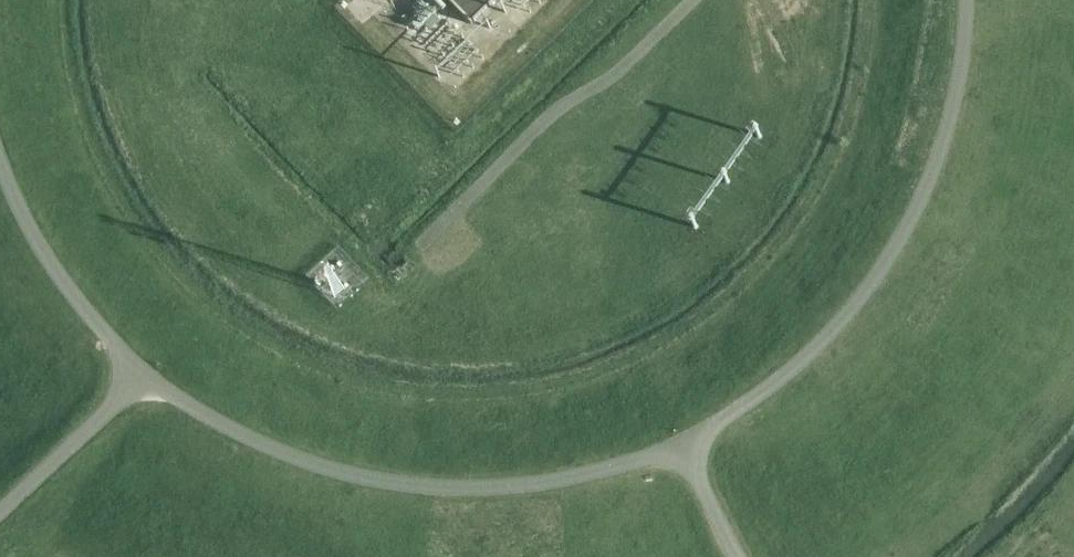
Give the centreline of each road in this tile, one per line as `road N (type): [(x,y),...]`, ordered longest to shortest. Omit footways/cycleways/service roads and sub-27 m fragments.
road 1 (unclassified): [(142,383),(304,463),(390,483),(533,485),(686,449)]
road 2 (unclassified): [(686,449),(789,357),(897,242),(943,157),(973,76),(985,0)]
road 3 (unclassified): [(0,159),(42,250),(142,383)]
road 4 (unclassified): [(0,515),(142,383)]
road 5 (unclassified): [(686,449),(739,556)]

